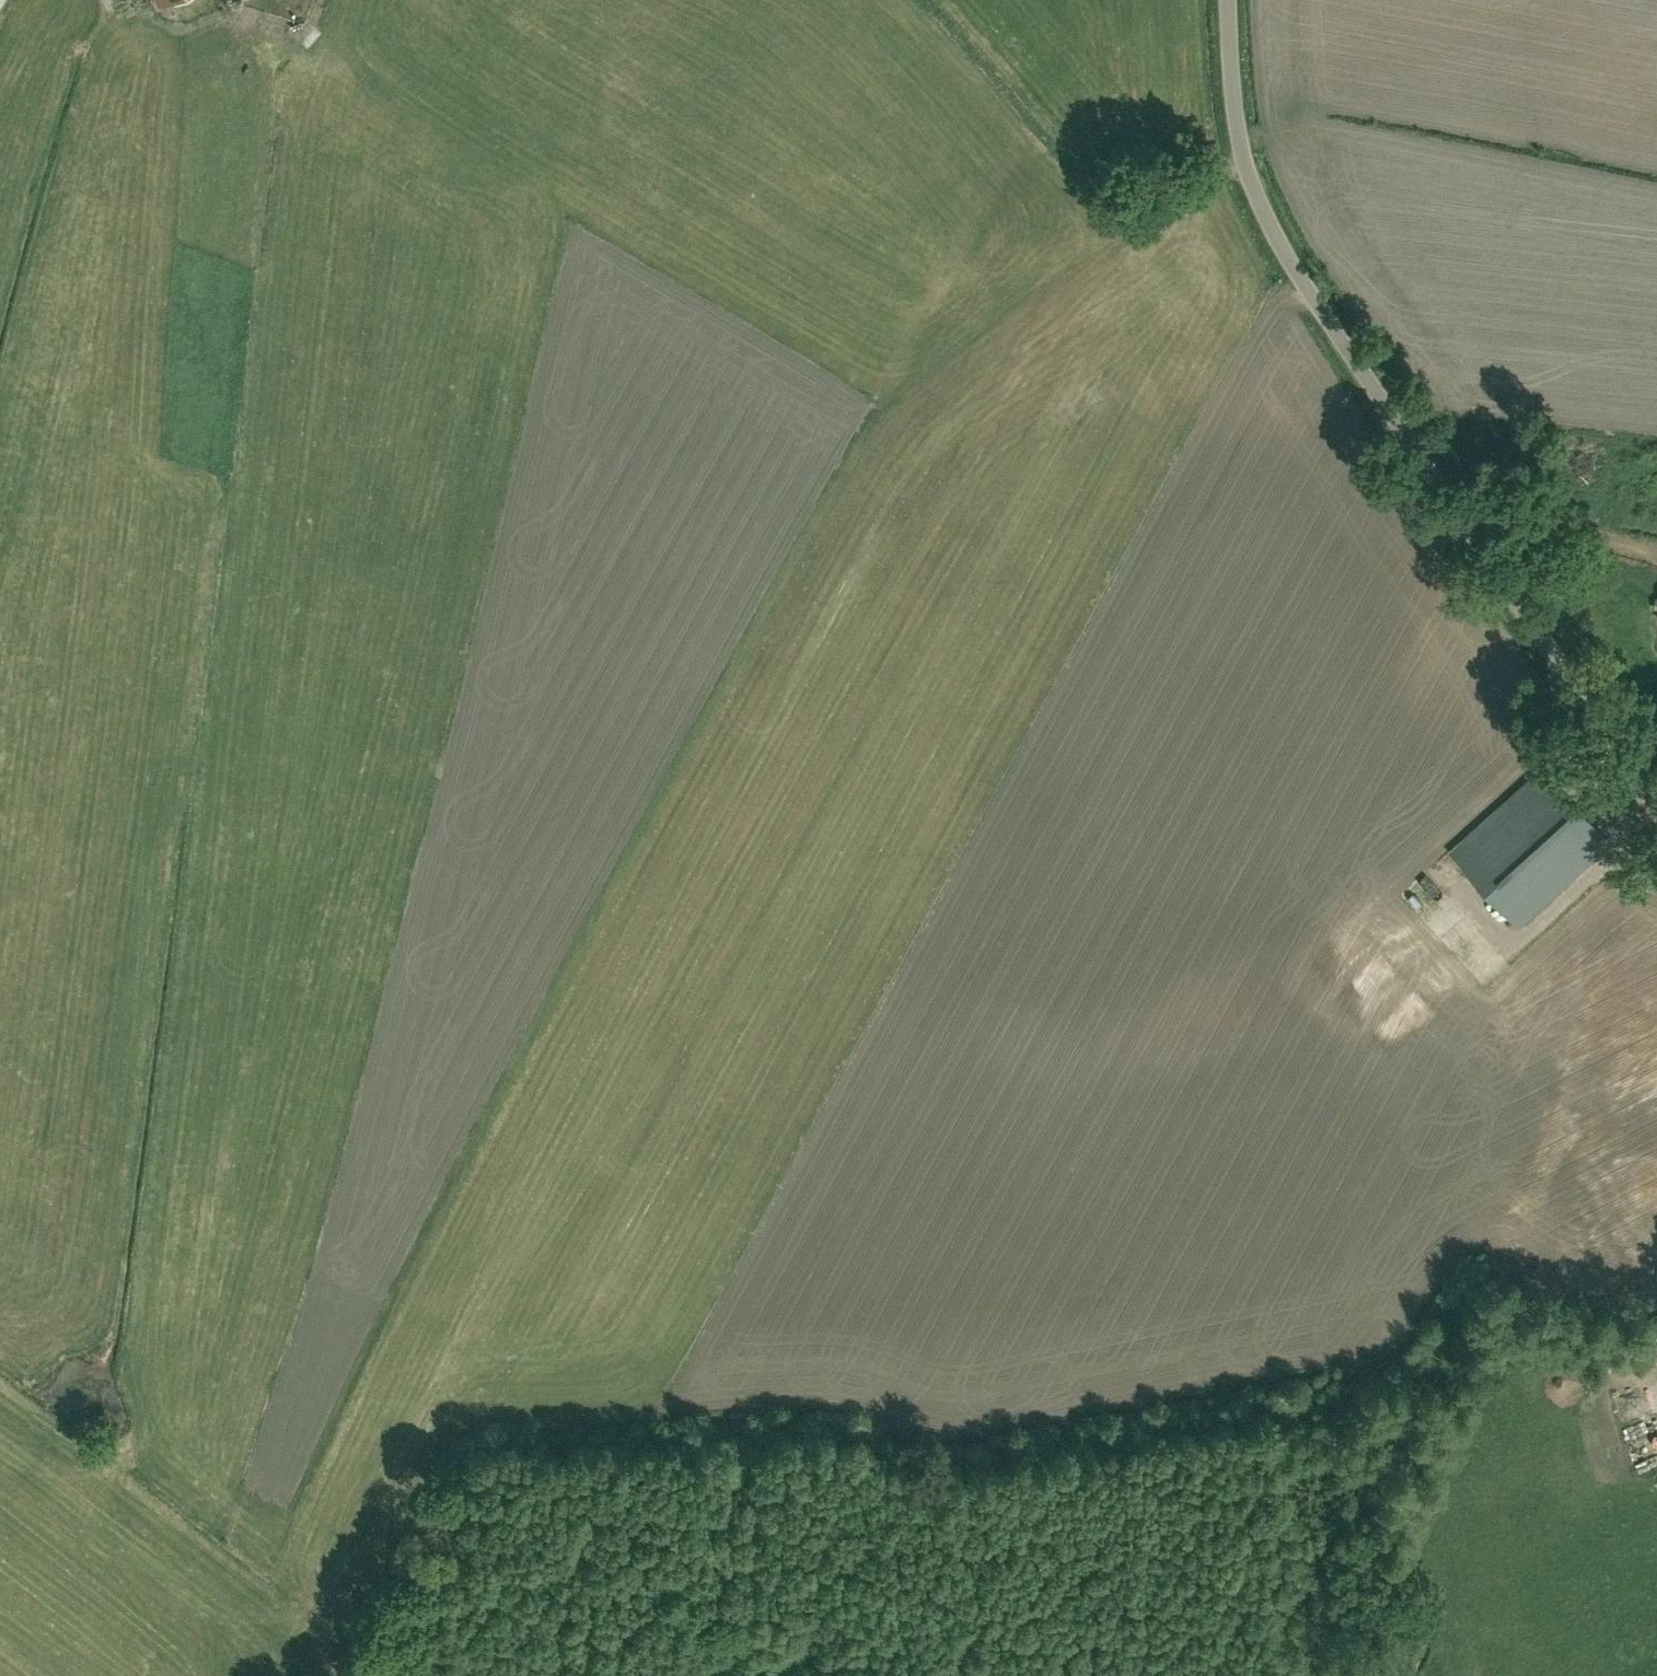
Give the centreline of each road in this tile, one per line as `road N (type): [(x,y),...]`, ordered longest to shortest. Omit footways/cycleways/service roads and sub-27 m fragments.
road 1 (unclassified): [(1656,793),(1590,712),(1264,216),(1241,141),(1230,0)]

